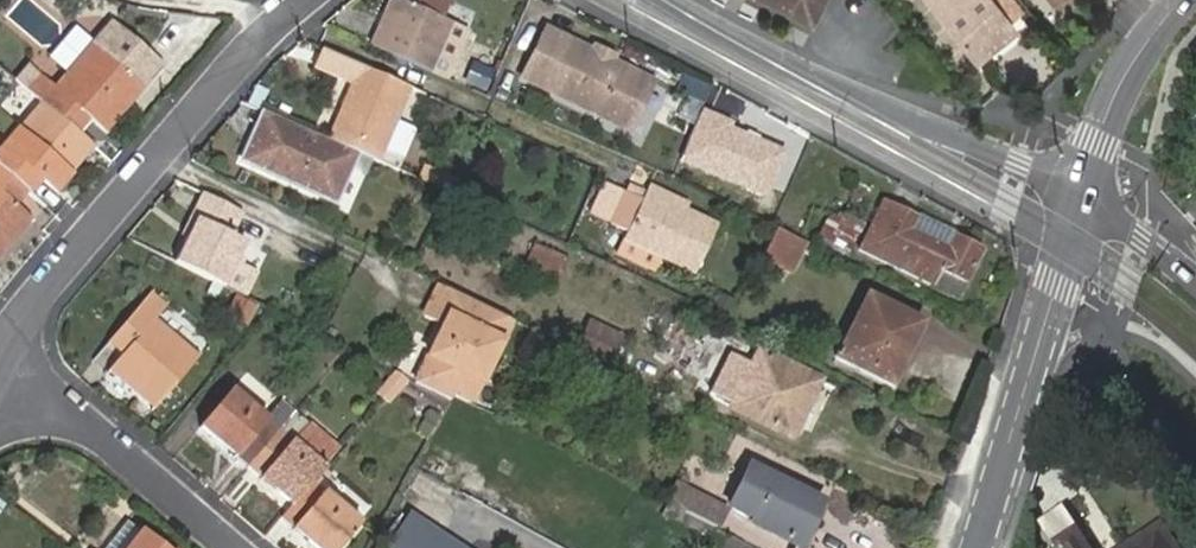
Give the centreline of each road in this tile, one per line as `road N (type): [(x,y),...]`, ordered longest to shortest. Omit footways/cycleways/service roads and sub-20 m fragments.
road 1 (residential): [(0,358),(148,162),(307,0)]
road 2 (residential): [(1082,199),(775,63),(655,0)]
road 3 (residential): [(1082,199),(976,547)]
road 4 (residential): [(226,547),(86,425),(0,385)]
road 5 (residential): [(1082,199),(1118,88),(1182,0)]
road 6 (residential): [(1195,283),(1082,199)]

